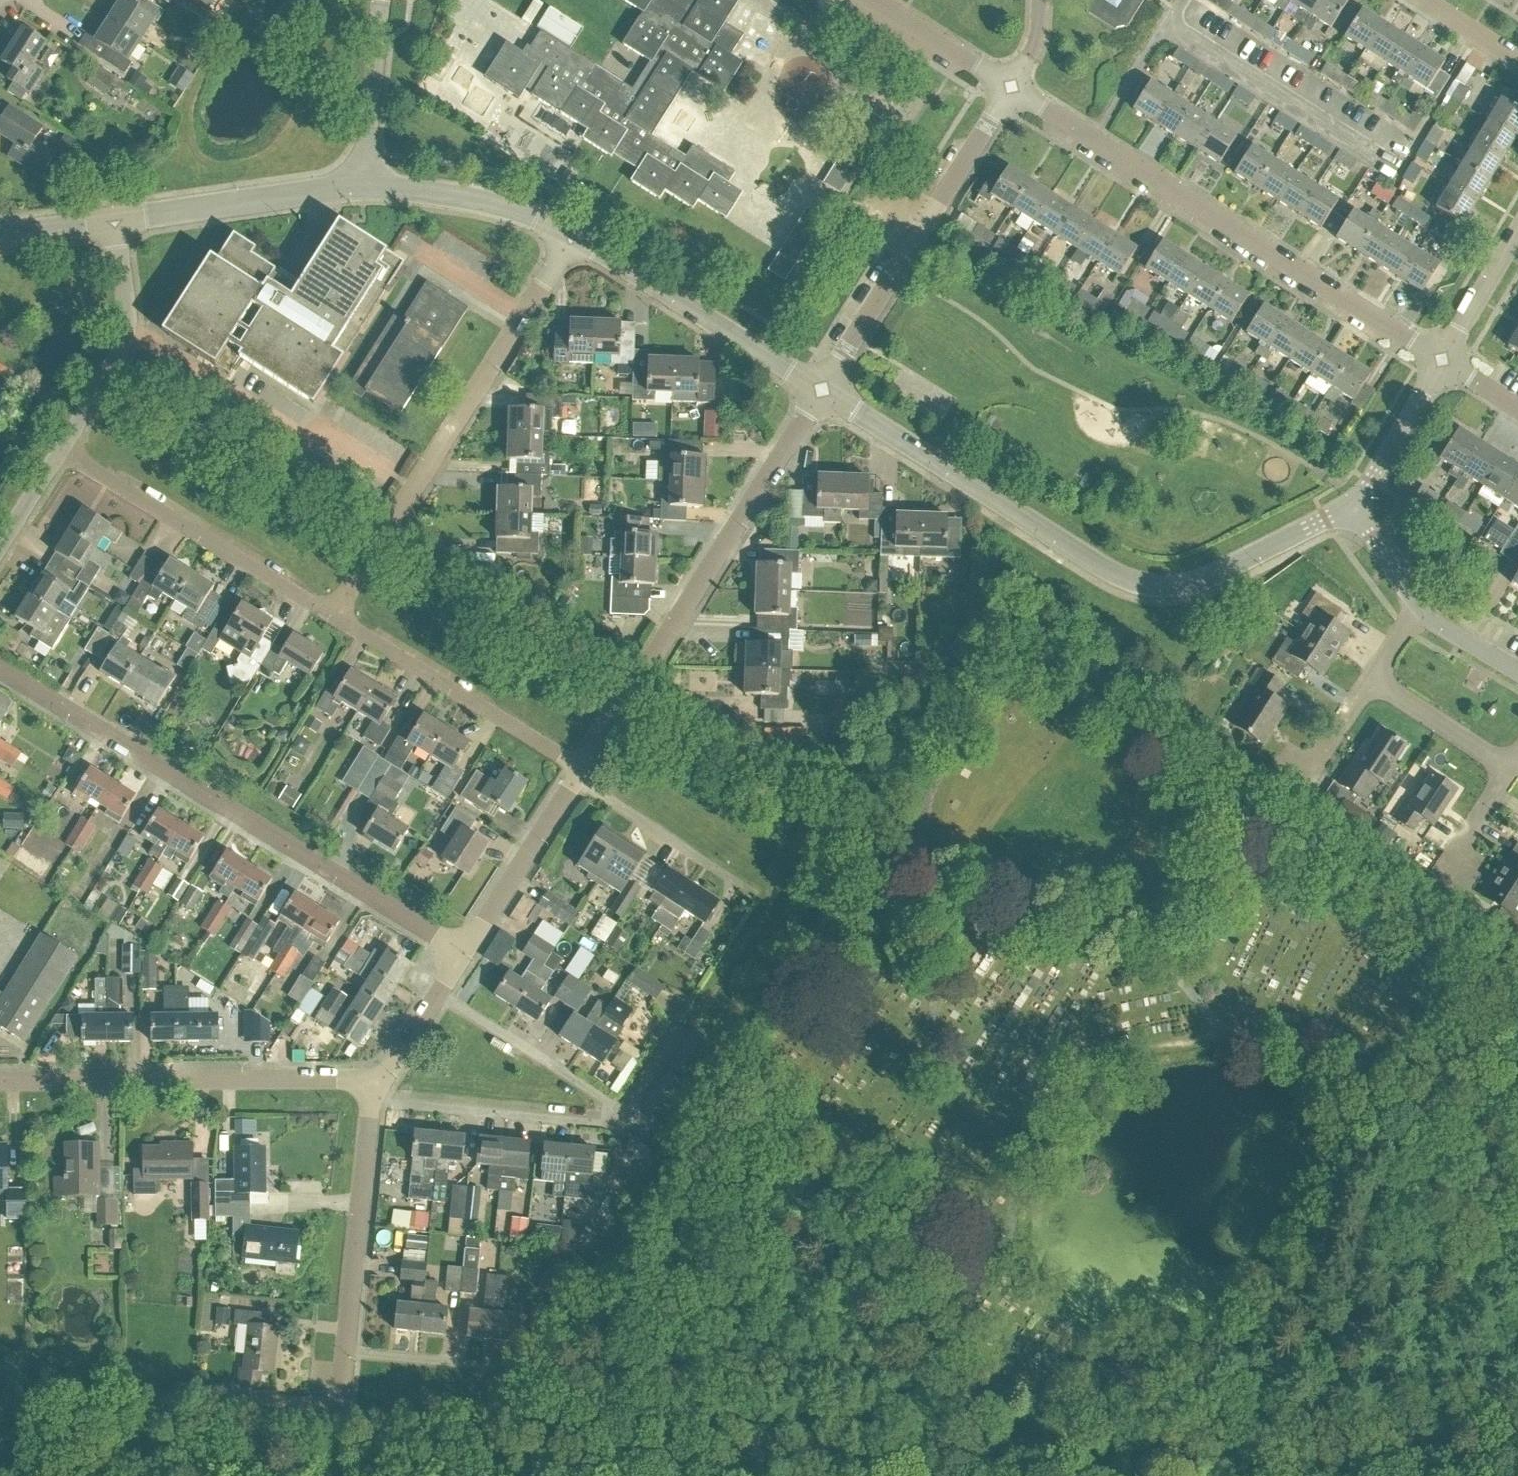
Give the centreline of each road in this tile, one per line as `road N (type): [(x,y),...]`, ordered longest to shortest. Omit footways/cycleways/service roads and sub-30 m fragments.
road 1 (residential): [(820,391),(1117,576),(1148,585),(1197,580),(1351,506)]
road 2 (residential): [(461,949),(0,666)]
road 3 (residential): [(1441,362),(1010,88)]
road 4 (residential): [(435,992),(624,1108),(599,1124),(371,1099)]
road 5 (residential): [(379,1079),(0,1080)]
road 6 (residential): [(1442,876),(1510,770),(1371,679),(1421,613)]
road 7 (residential): [(626,701),(820,391)]
road 8 (residential): [(376,546),(571,237)]
road 9 (residential): [(820,391),(1010,88)]
road 10 (residential): [(376,546),(106,373)]
road 11 (residential): [(331,614),(61,446)]
road 12 (residential): [(626,701),(376,546)]
road 13 (unclassified): [(820,391),(571,237)]
road 14 (residential): [(581,765),(331,614)]
road 15 (unclassified): [(365,184),(110,220)]
road 16 (residential): [(345,1355),(371,1099)]
road 17 (residential): [(831,832),(626,701)]
road 18 (residential): [(461,949),(581,765)]
road 19 (unclassified): [(571,237),(526,211),(467,194),(365,184)]
road 20 (unclassified): [(365,184),(381,0)]
road 21 (residential): [(1351,506),(1441,362)]
road 22 (residential): [(1010,88),(871,0)]
road 23 (unclassified): [(106,373),(128,310),(110,220)]
road 24 (residential): [(1441,362),(1517,227)]
road 25 (residential): [(345,1355),(479,1363)]
road 26 (residential): [(1351,506),(1421,613)]

